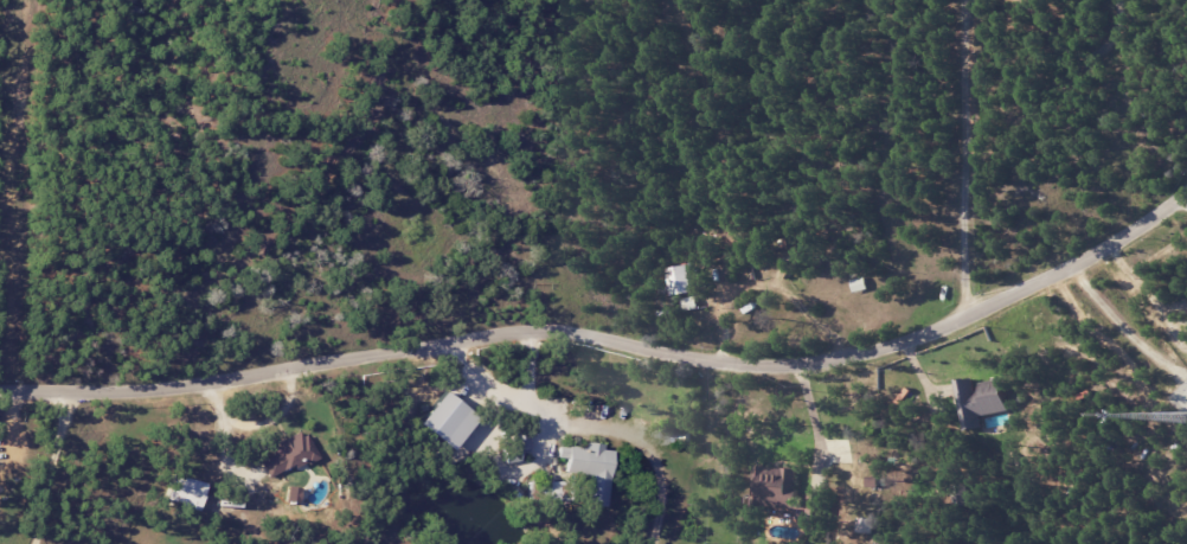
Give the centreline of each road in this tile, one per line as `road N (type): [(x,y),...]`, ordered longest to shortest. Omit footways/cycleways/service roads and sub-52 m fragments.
road 1 (tertiary): [(0,390),(205,382),(532,333),(717,364),(835,360),(971,318),(1108,250),(1186,191)]
road 2 (residential): [(64,390),(33,543)]

